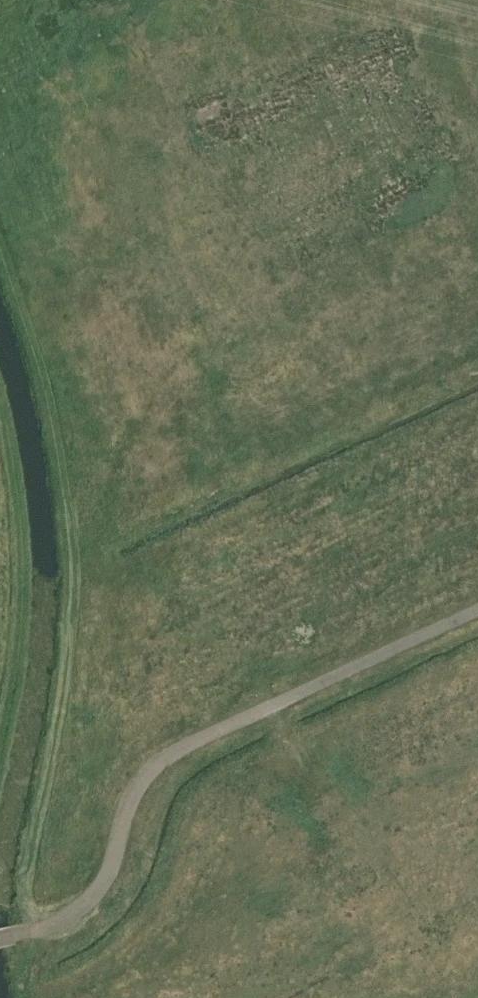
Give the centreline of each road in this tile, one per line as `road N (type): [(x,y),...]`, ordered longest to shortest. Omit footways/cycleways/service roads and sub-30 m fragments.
road 1 (unclassified): [(0,938),(79,910),(97,891),(125,814),(162,760),(477,611)]

